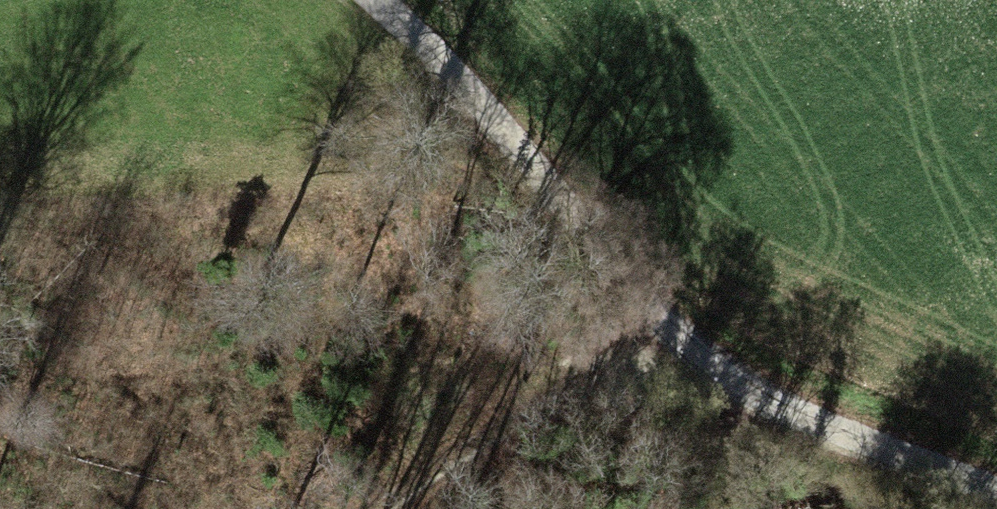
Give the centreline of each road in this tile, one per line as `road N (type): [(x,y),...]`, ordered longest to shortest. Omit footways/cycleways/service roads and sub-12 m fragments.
road 1 (track): [(996,498),(800,420),(691,353),(498,123),(370,0)]
road 2 (track): [(691,353),(394,508)]

